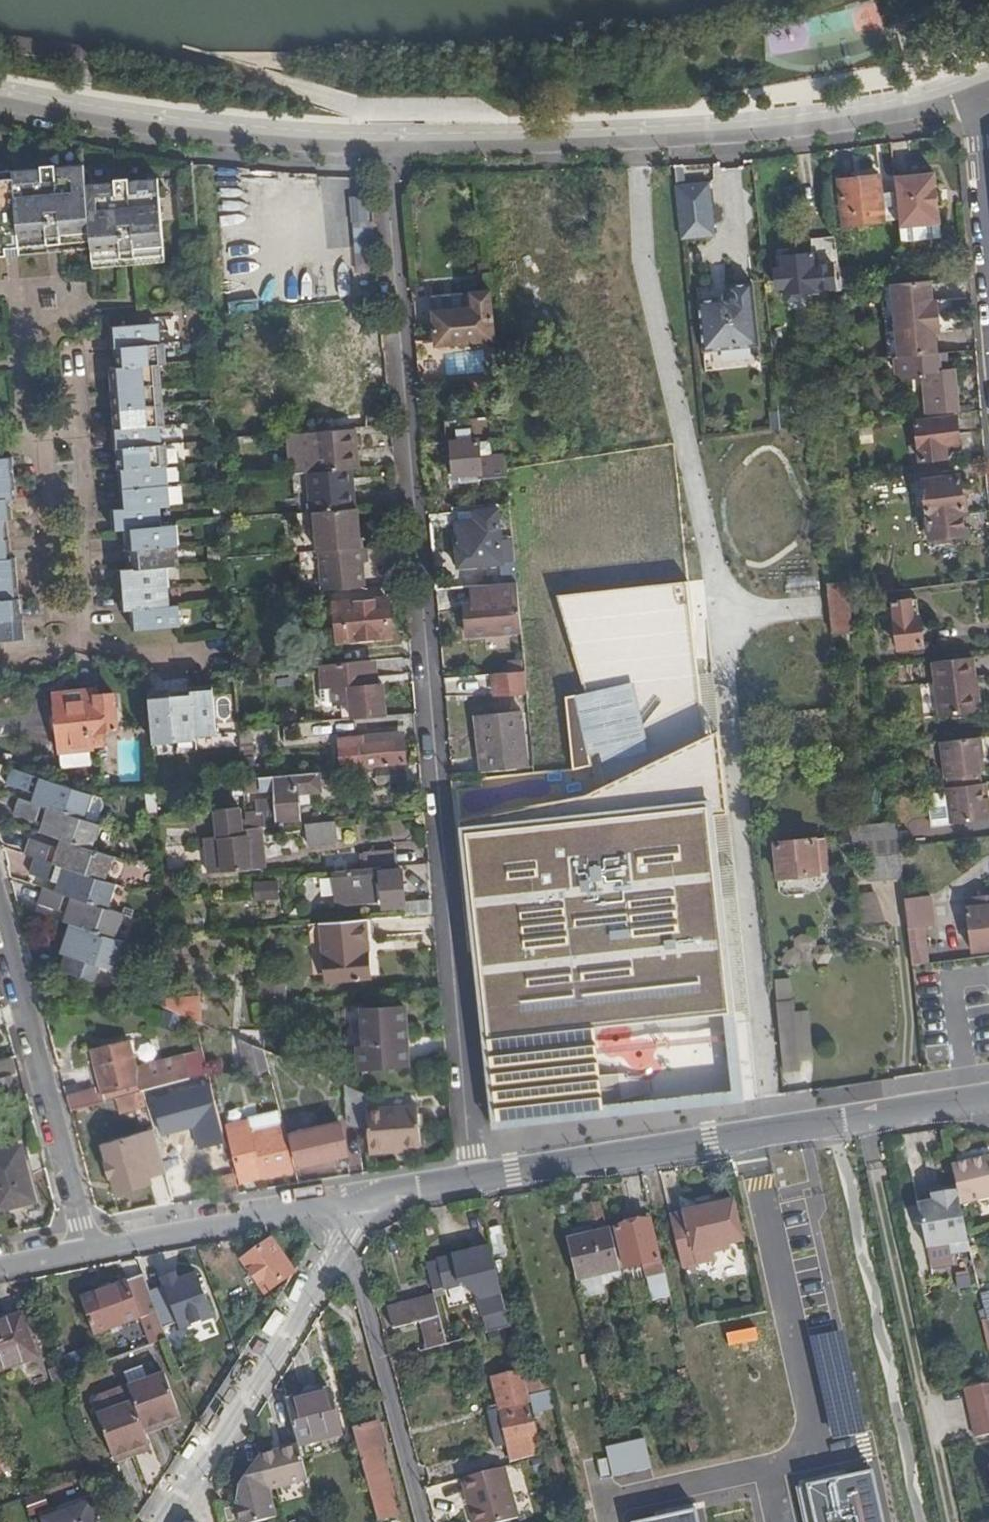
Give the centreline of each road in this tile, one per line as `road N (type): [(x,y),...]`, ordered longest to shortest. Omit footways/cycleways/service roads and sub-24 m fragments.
road 1 (residential): [(389,149),(479,1179)]
road 2 (residential): [(976,106),(730,138),(389,149)]
road 3 (residential): [(988,1101),(479,1179)]
road 4 (residential): [(389,149),(202,137),(0,104)]
road 5 (residential): [(0,925),(87,1252)]
road 6 (residential): [(340,1237),(359,1277),(424,1521)]
road 7 (residential): [(184,1488),(340,1237)]
road 8 (residential): [(363,1199),(87,1252)]
road 9 (residential): [(976,106),(988,270)]

